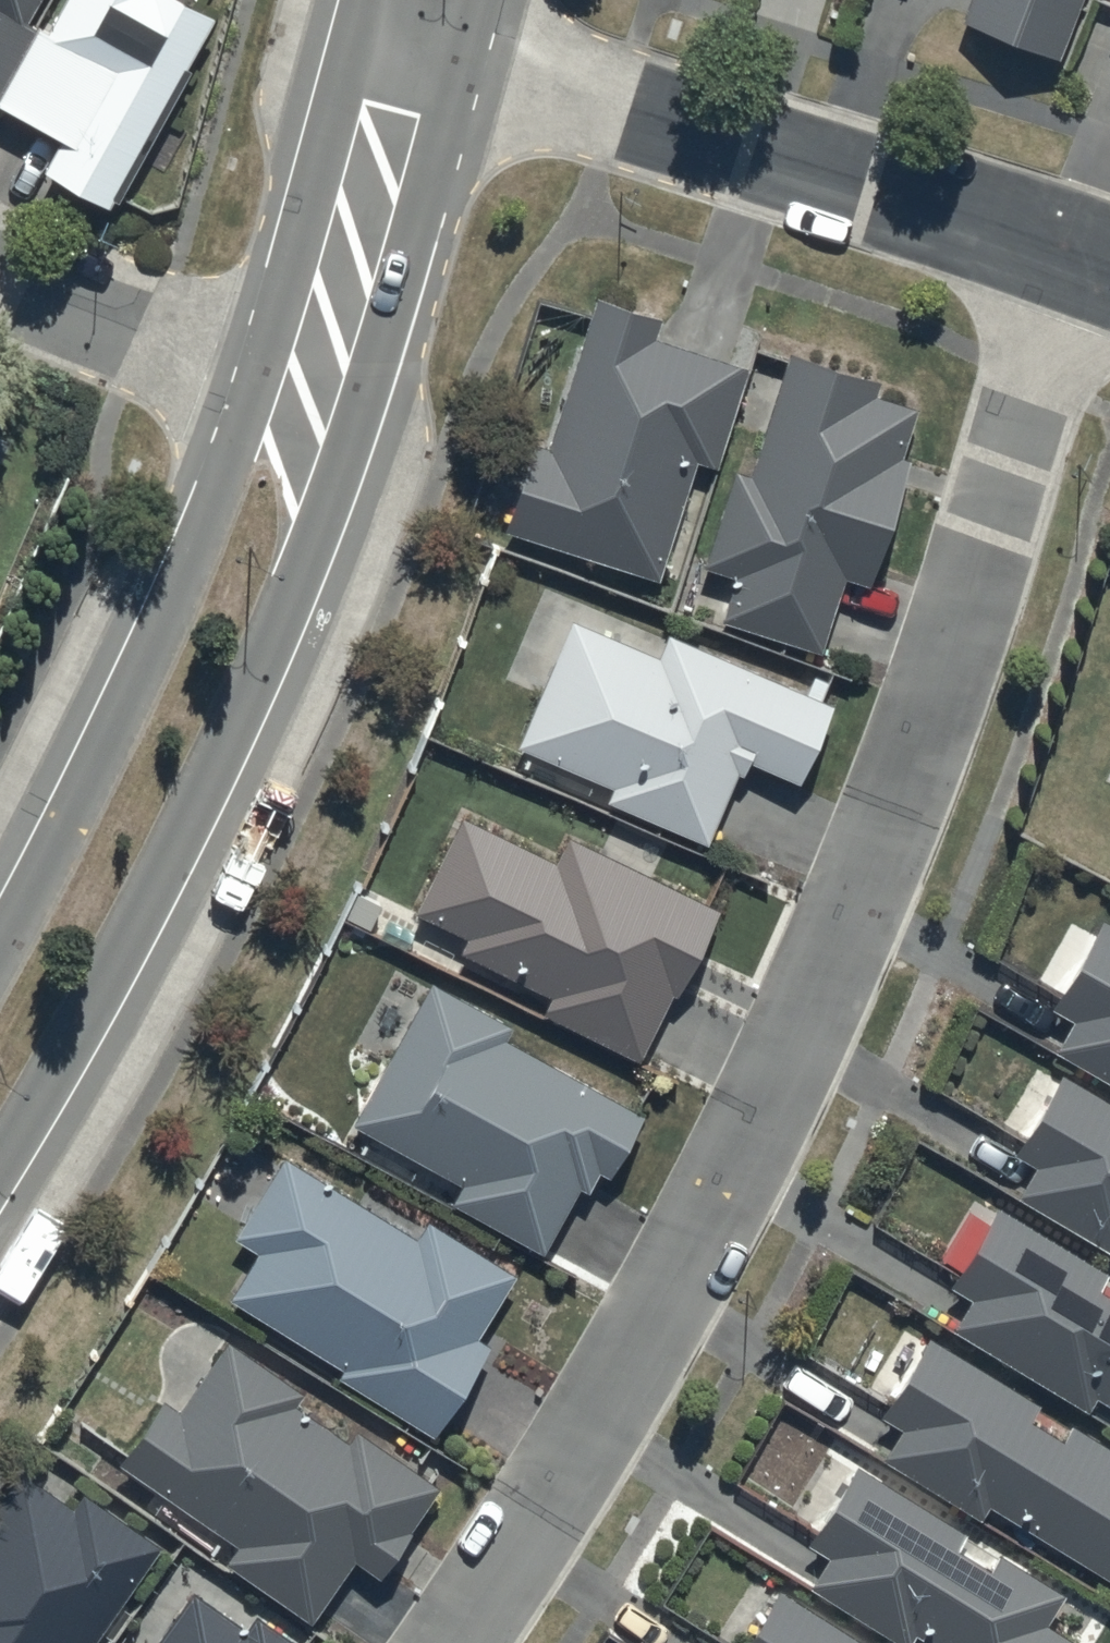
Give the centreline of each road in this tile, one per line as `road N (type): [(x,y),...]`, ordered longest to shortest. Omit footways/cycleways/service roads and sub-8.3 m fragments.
road 1 (residential): [(452,1642),(642,1352),(832,973),(960,633),(1072,253)]
road 2 (tertiary): [(358,431),(178,854),(0,1165)]
road 3 (residential): [(463,73),(753,152),(1072,253)]
road 4 (tertiary): [(0,947),(155,635),(253,392)]
road 5 (tertiary): [(463,73),(358,431)]
road 6 (tertiary): [(253,392),(356,43)]
road 7 (residential): [(253,392),(0,292)]

